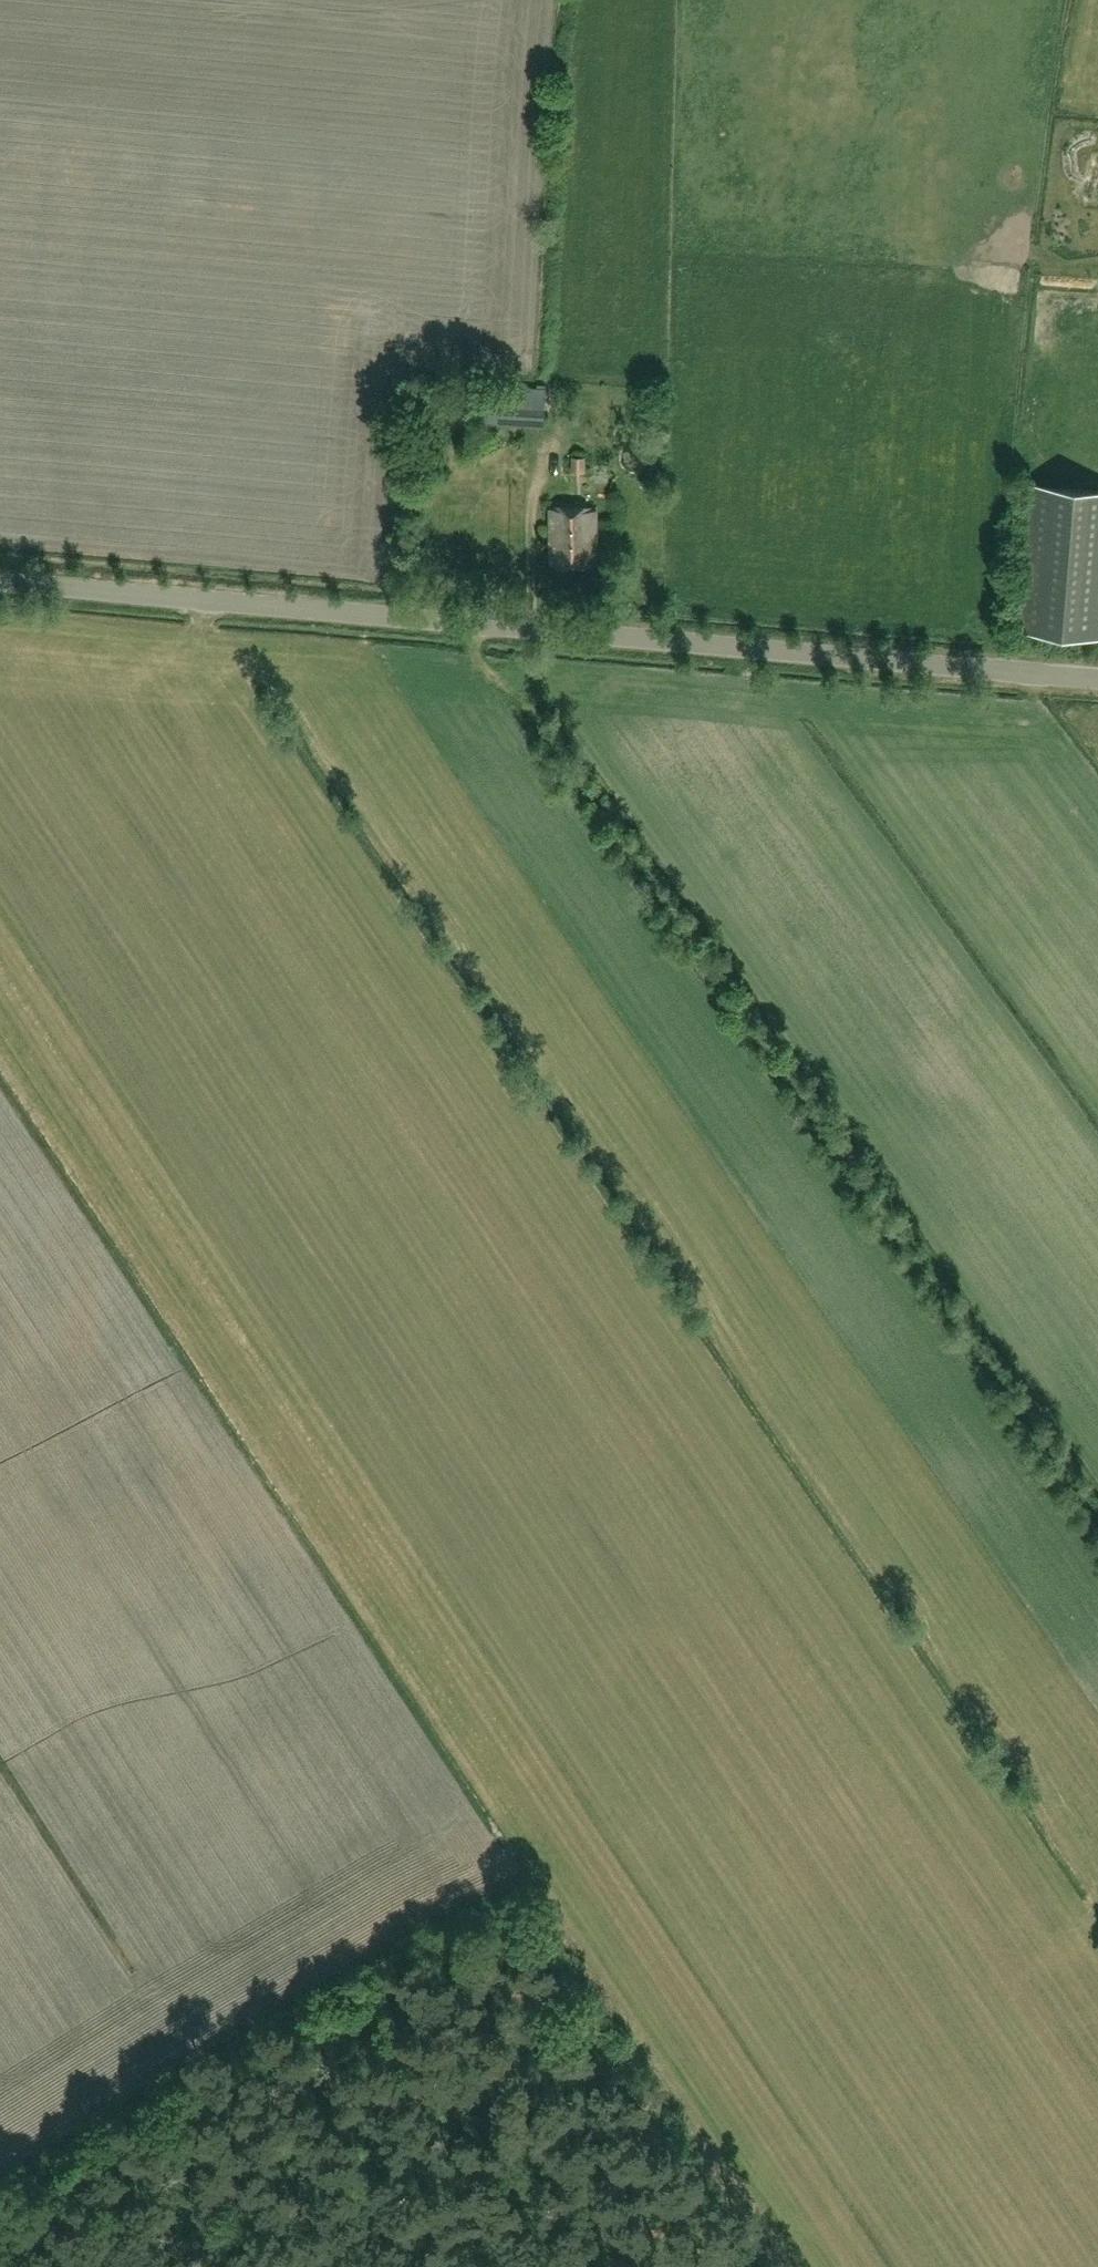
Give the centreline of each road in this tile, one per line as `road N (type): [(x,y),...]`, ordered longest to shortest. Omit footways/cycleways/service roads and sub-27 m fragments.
road 1 (unclassified): [(1097,682),(0,585)]
road 2 (track): [(474,627),(478,654),(558,737),(1097,1513)]

